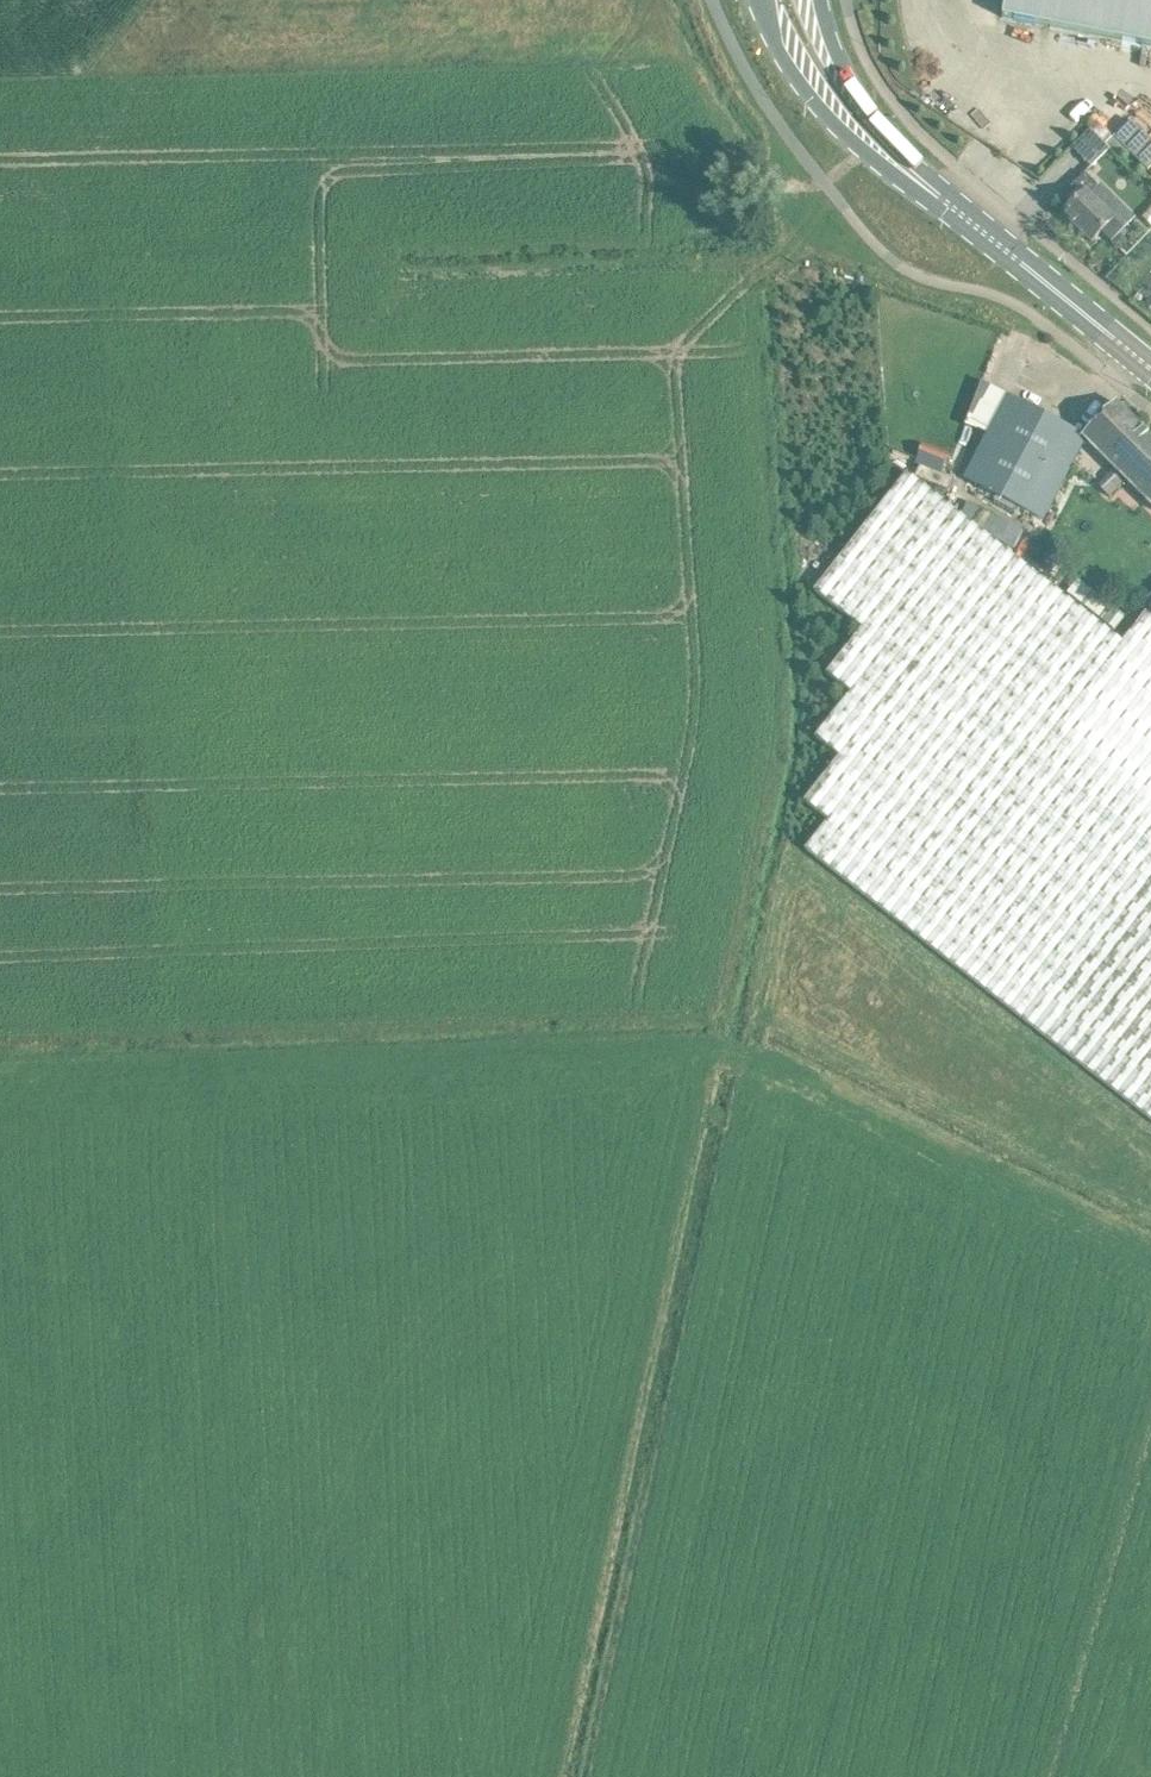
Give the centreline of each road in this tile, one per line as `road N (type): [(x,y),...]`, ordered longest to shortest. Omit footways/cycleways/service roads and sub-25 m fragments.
road 1 (primary): [(764,0),(825,111),(875,163),(945,204)]
road 2 (primary): [(1150,371),(945,204)]
road 3 (primary): [(945,204),(861,99),(816,0)]

